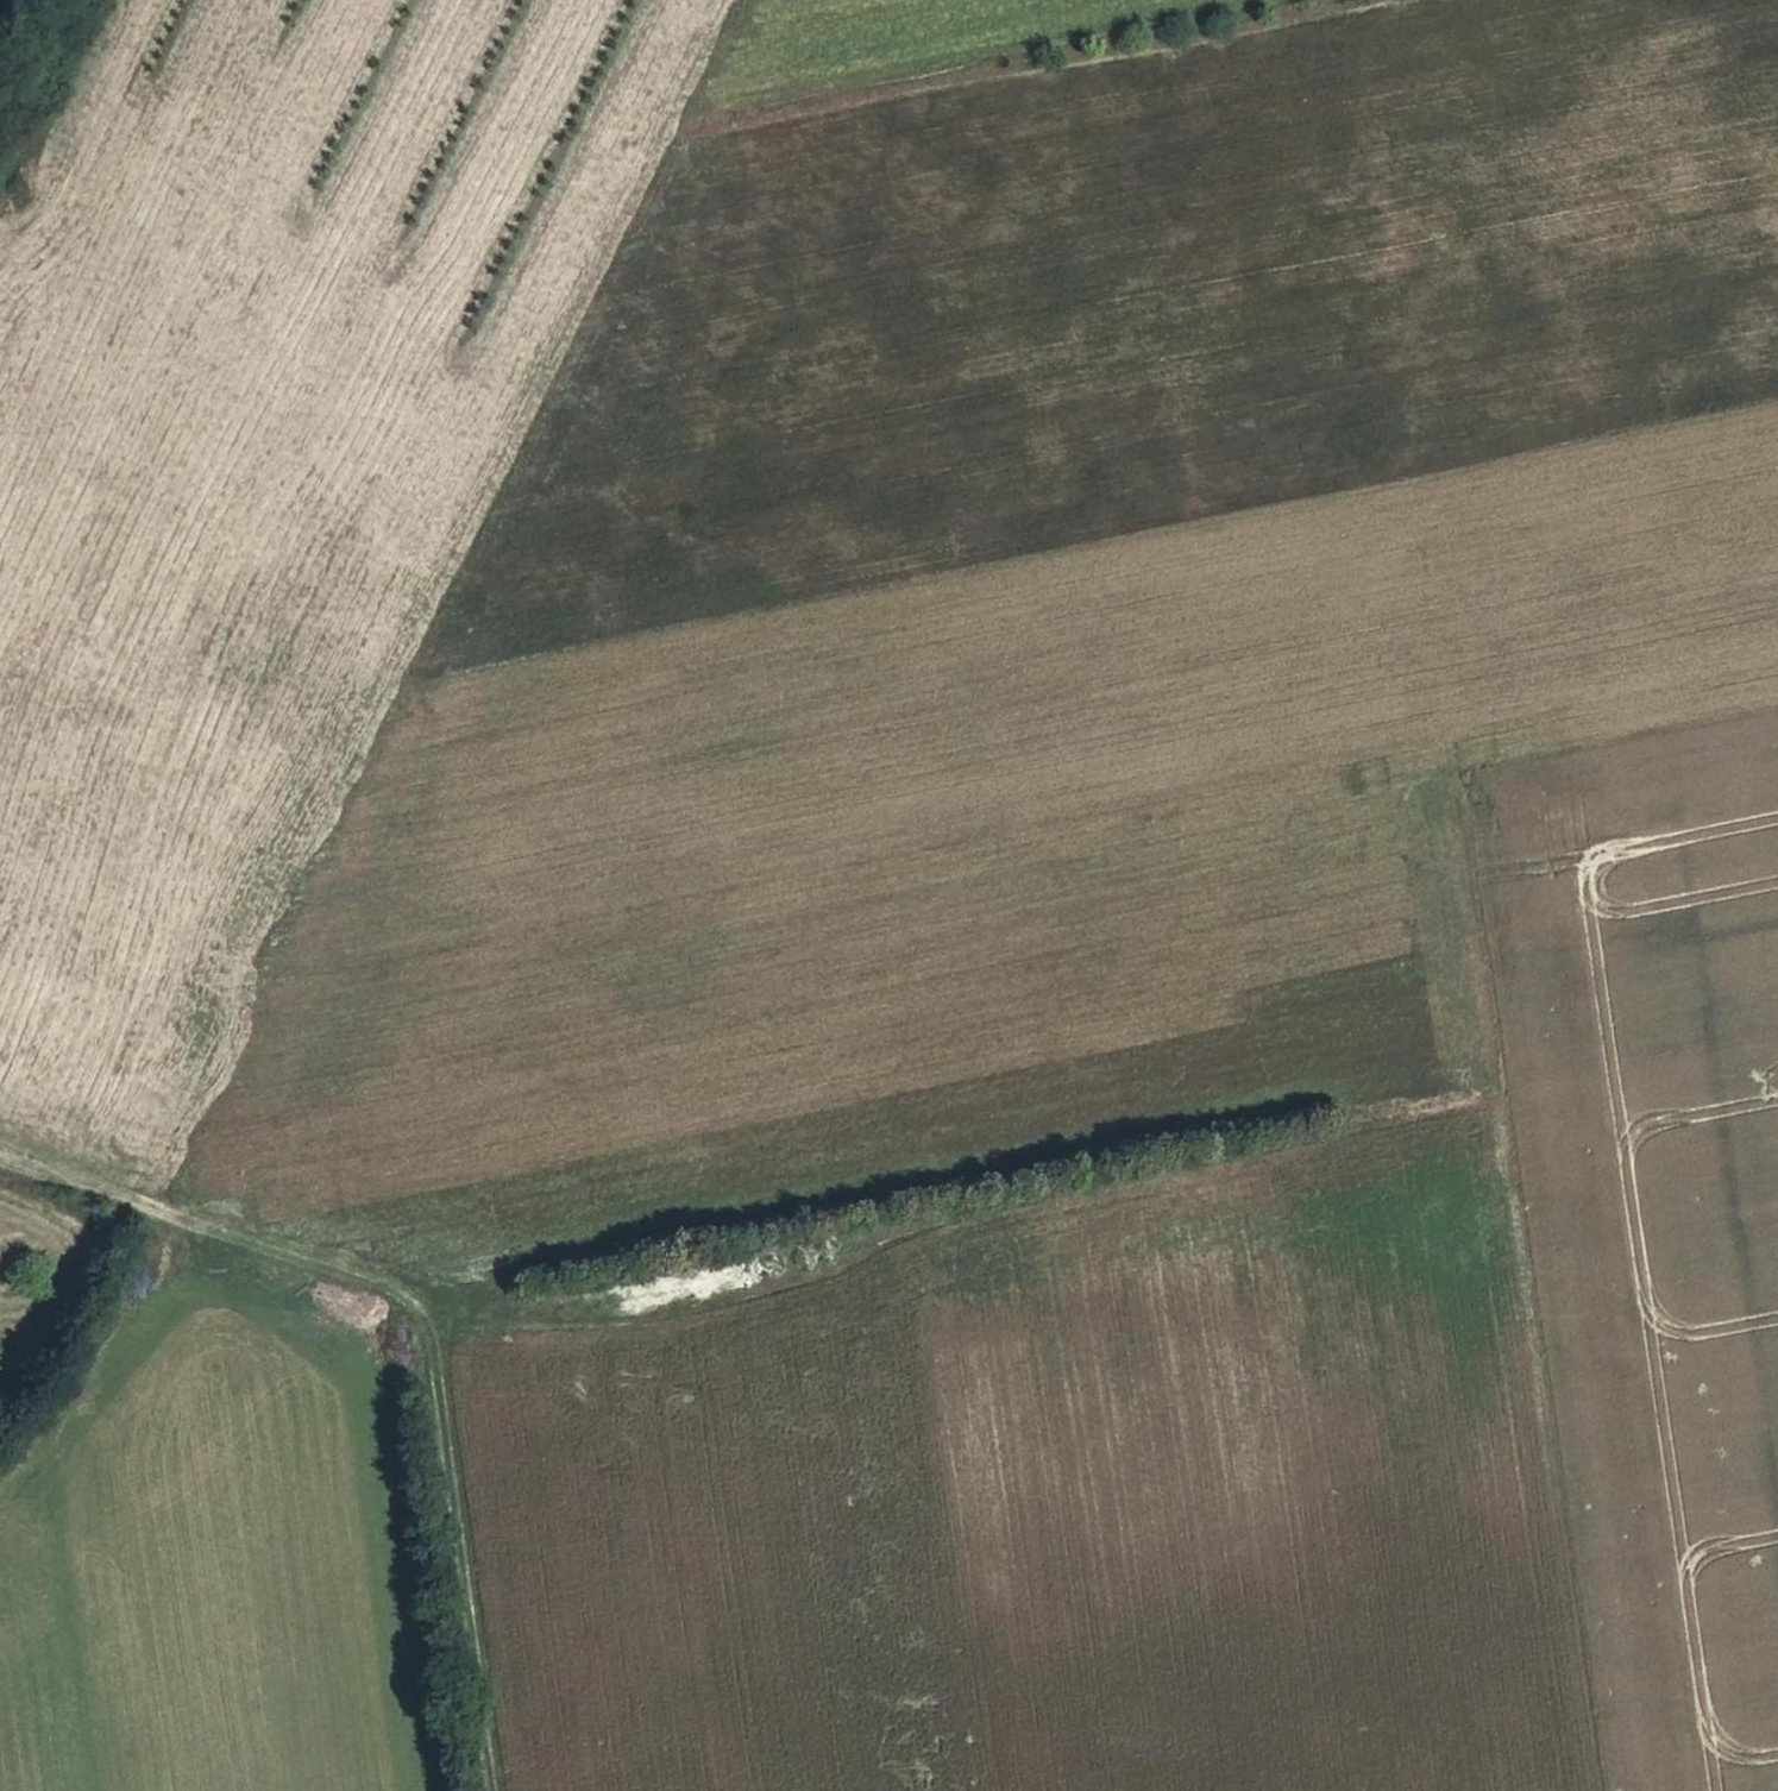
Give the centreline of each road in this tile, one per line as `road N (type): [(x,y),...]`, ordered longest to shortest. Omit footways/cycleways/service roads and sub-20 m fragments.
road 1 (track): [(353,1331),(267,1305),(171,1240),(145,1210),(0,1157)]

